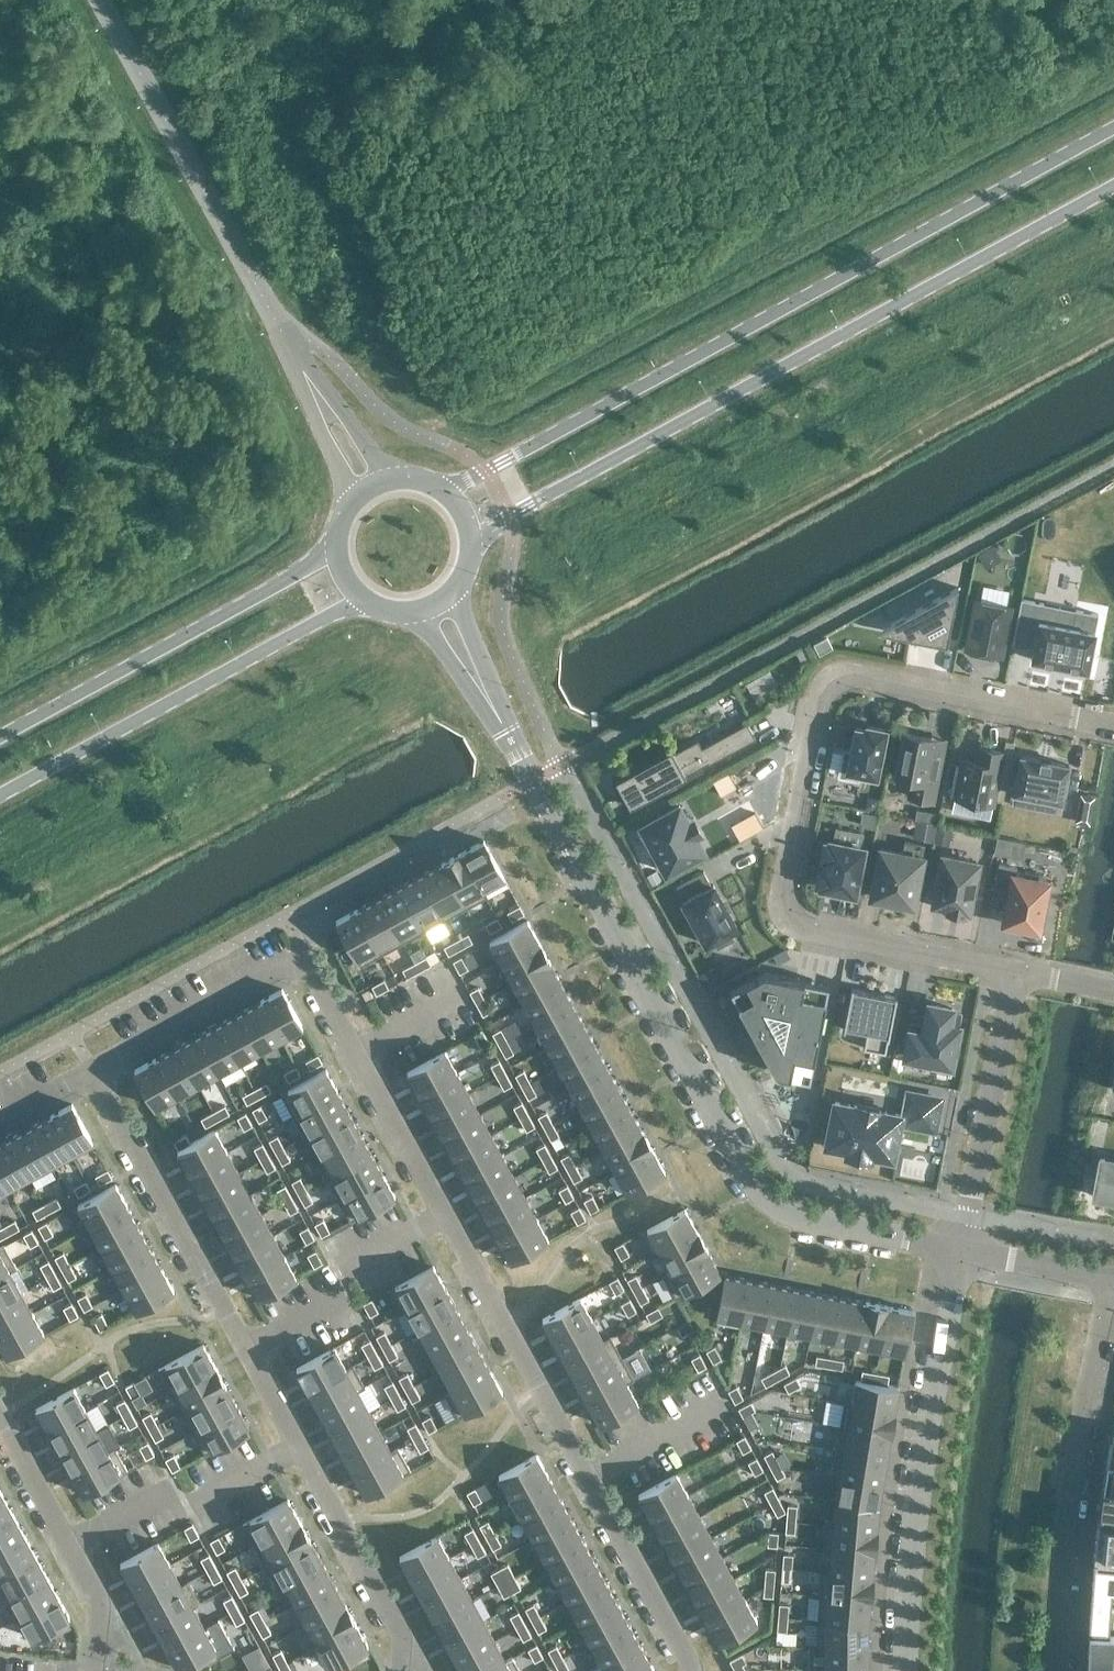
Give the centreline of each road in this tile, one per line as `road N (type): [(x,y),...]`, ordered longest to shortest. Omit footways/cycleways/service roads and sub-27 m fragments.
road 1 (residential): [(694,1670),(303,953)]
road 2 (secondary): [(1113,123),(440,490)]
road 3 (residential): [(1113,723),(867,674),(830,682),(821,700),(782,881),(786,912),(814,930),(1015,970)]
road 4 (unclassified): [(960,1248),(797,1218),(753,1188),(503,730)]
road 5 (secondary): [(468,540),(1113,184)]
road 6 (residential): [(398,1670),(401,1642),(89,1070)]
road 7 (residential): [(905,1670),(920,1483),(960,1248)]
road 8 (unclassified): [(300,369),(101,0)]
road 9 (secondary): [(0,793),(362,595)]
road 10 (residential): [(1108,1278),(1064,1527),(1055,1670)]
road 11 (secondary): [(337,550),(0,735)]
road 12 (residential): [(960,1248),(1015,970)]
road 13 (residential): [(0,1418),(101,1603),(92,1670)]
road 14 (residential): [(89,1070),(303,953)]
road 15 (unclassified): [(401,609),(503,730)]
road 16 (unclassified): [(503,730),(454,585)]
road 17 (unclassified): [(1108,1278),(960,1248)]
road 18 (unclassified): [(387,480),(340,409),(300,369)]
road 19 (unclassified): [(300,369),(355,499)]
road 20 (unclassified): [(369,487),(300,369)]

